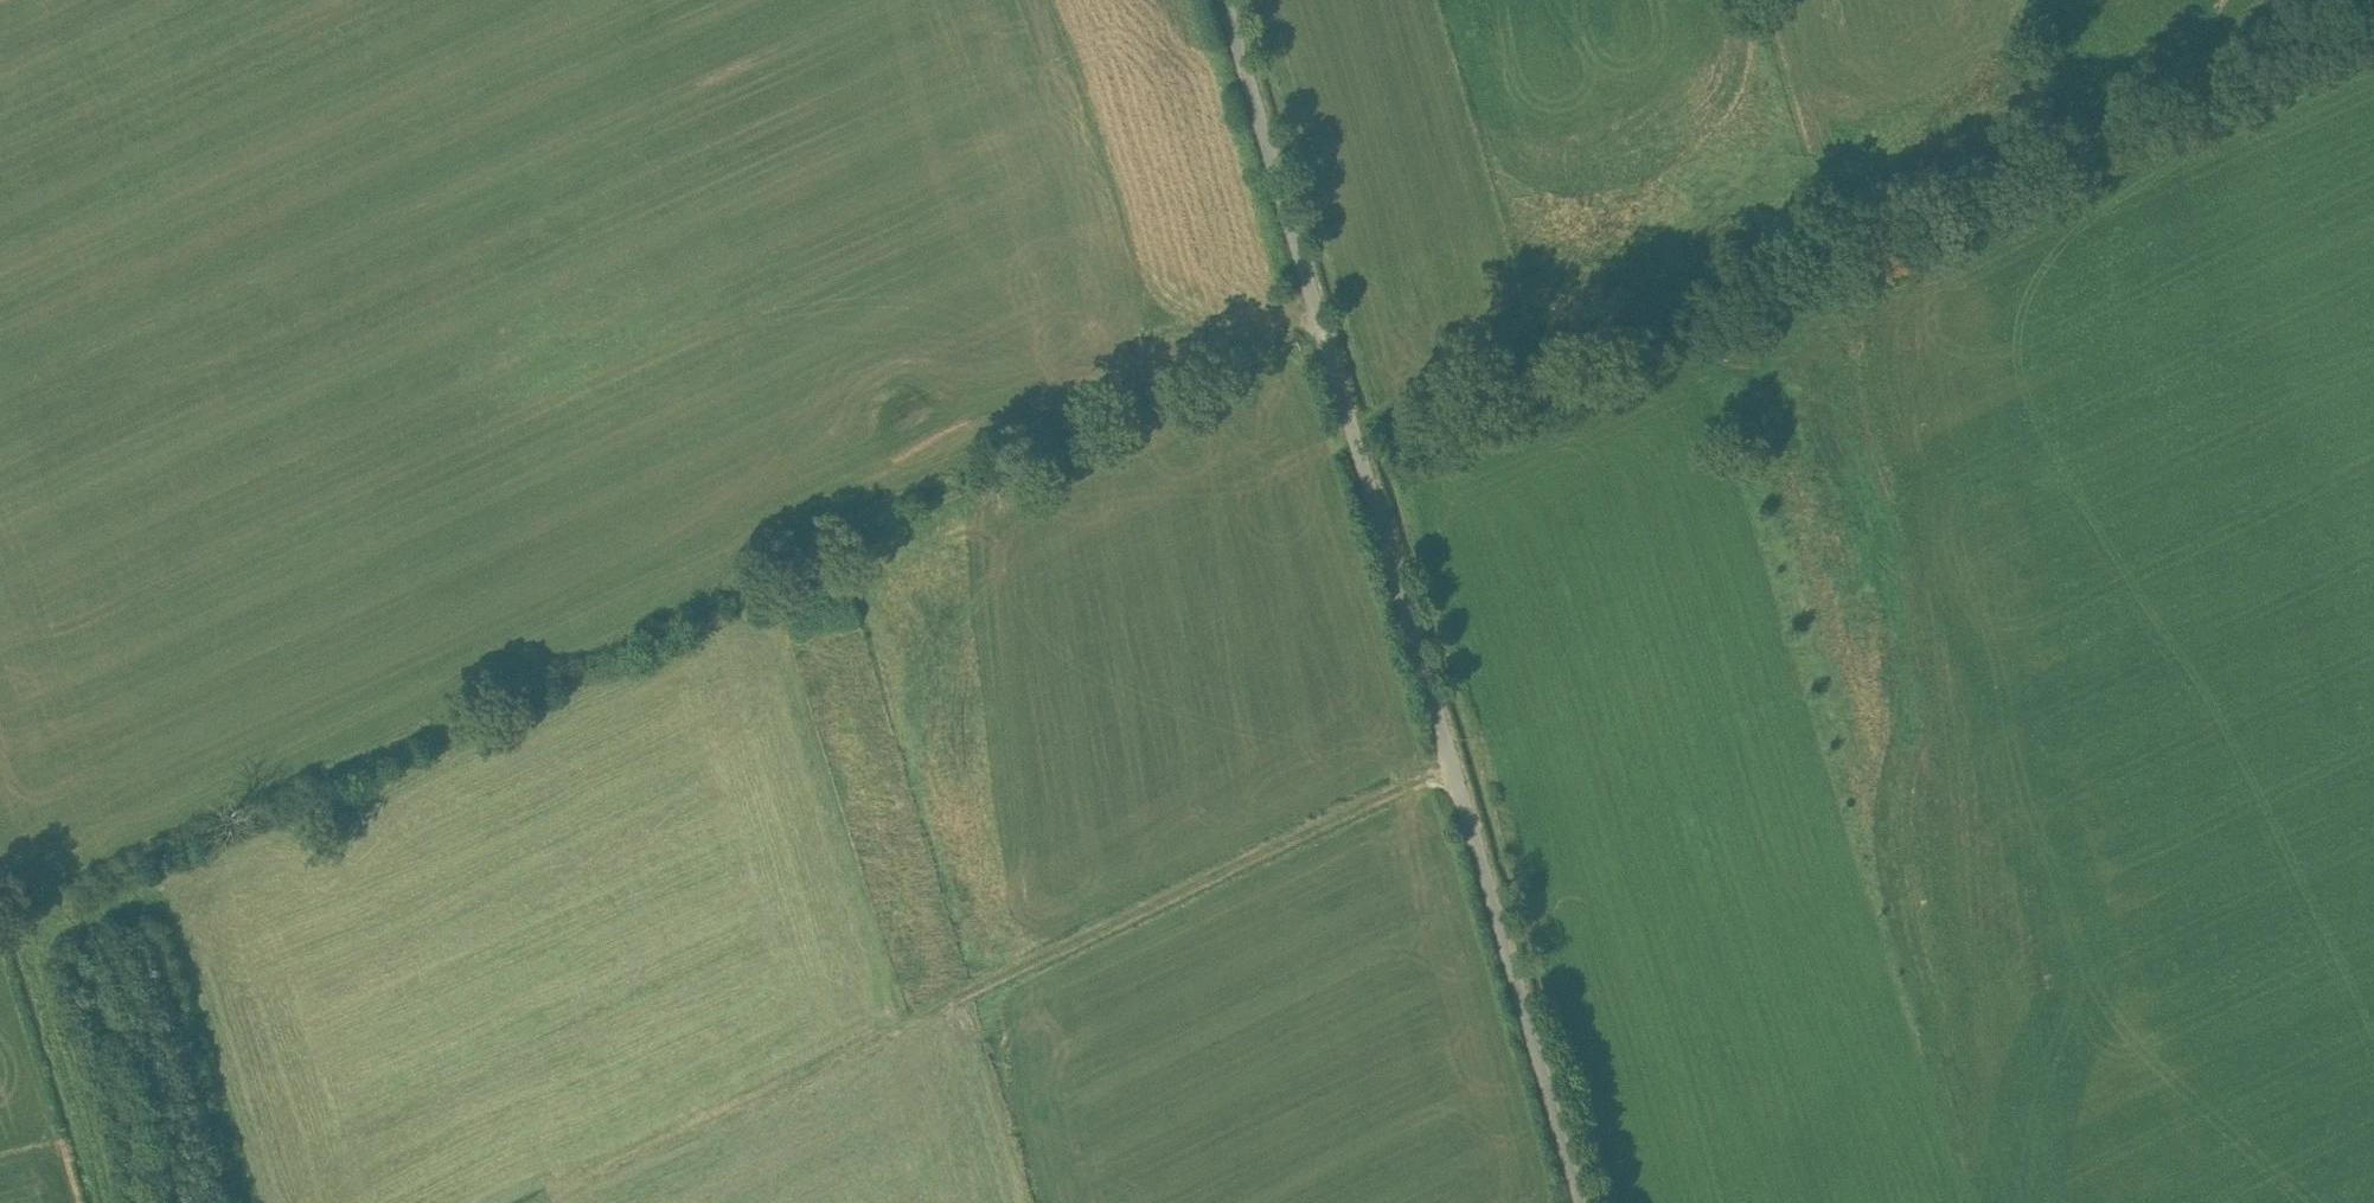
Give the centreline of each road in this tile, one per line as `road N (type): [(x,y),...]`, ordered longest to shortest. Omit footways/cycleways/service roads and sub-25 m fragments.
road 1 (unclassified): [(1580,1202),(1222,0)]

